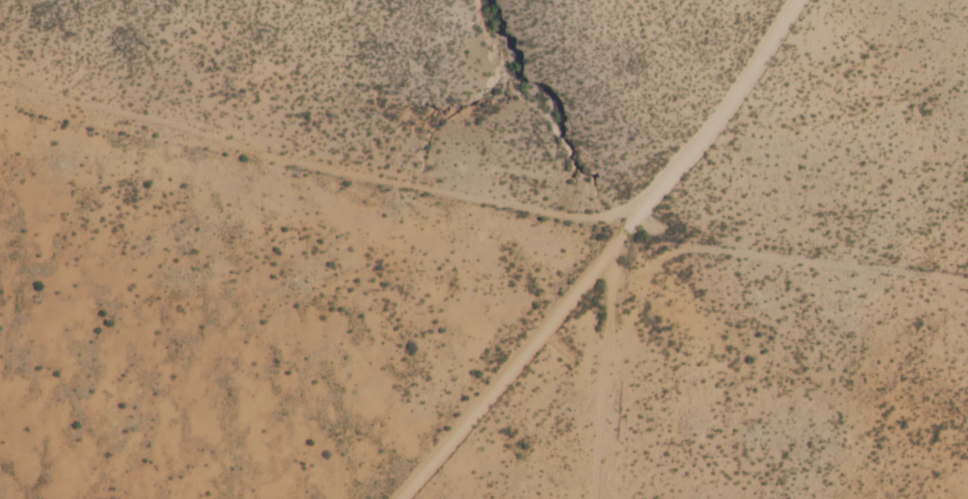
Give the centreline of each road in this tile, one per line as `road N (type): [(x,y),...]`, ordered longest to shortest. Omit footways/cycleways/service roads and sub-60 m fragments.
road 1 (residential): [(400,498),(712,130),(802,0)]
road 2 (track): [(593,274),(0,113)]
road 3 (track): [(631,498),(593,274)]

